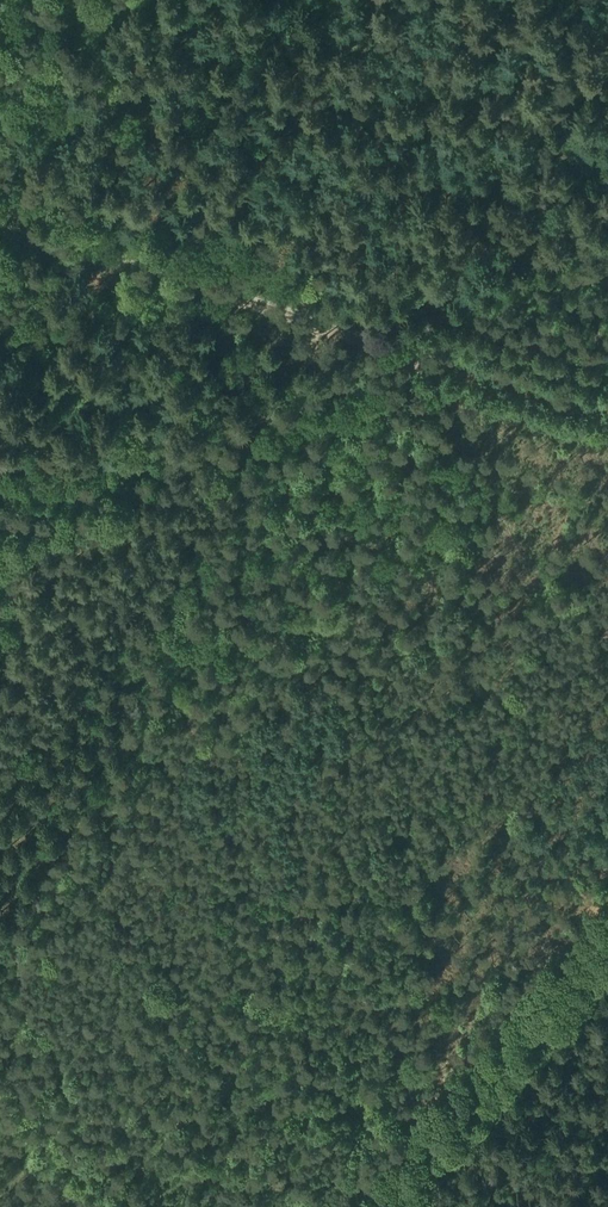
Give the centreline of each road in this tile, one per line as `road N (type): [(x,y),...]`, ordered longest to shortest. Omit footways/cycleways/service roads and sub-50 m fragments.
road 1 (track): [(417,358),(0,234)]
road 2 (track): [(0,470),(227,433),(417,358)]
road 3 (track): [(607,893),(349,1206)]
road 4 (track): [(607,406),(417,358)]
road 5 (track): [(0,117),(80,0)]

